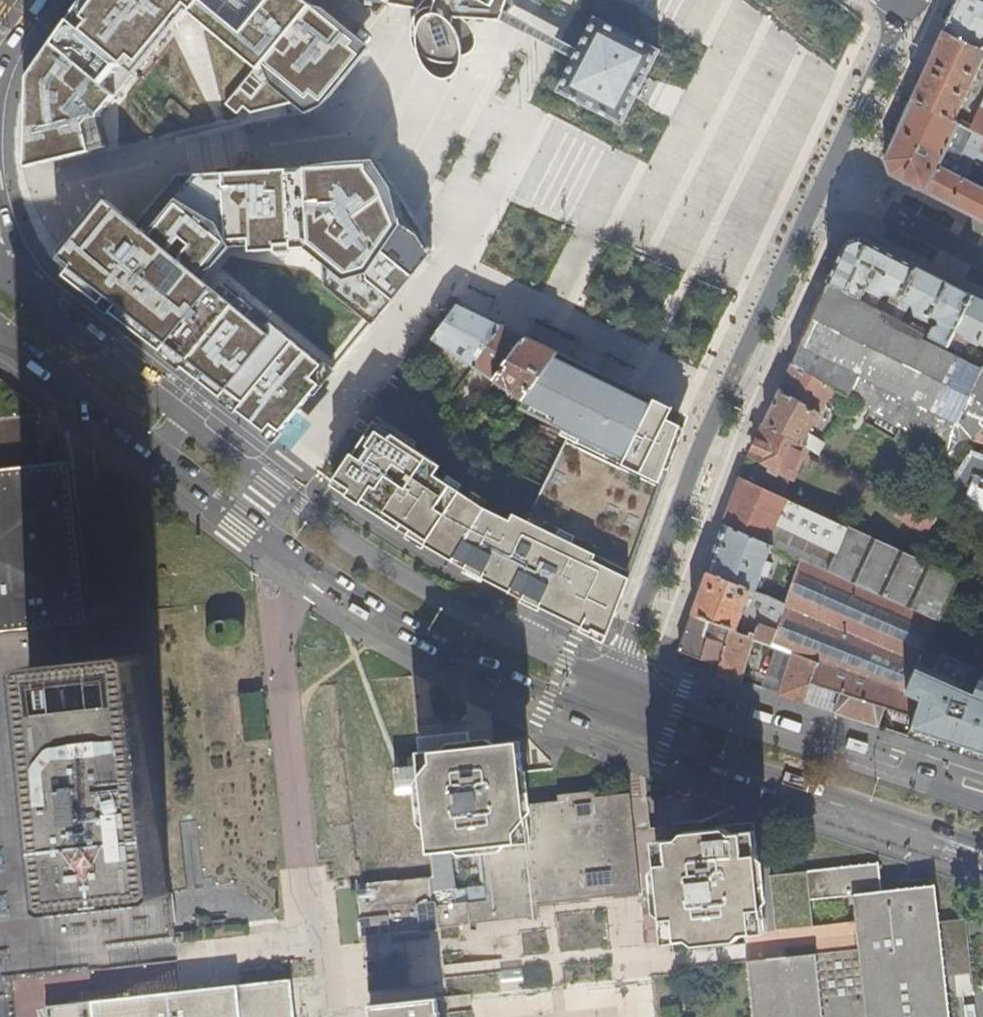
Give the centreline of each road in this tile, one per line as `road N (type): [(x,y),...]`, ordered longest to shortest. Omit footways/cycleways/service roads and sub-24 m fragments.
road 1 (tertiary): [(0,328),(286,547),(386,610),(605,718)]
road 2 (tertiary): [(617,681),(563,663),(395,570),(205,436),(28,294)]
road 3 (tertiary): [(605,718),(982,849)]
road 4 (tertiary): [(982,801),(617,681)]
road 5 (residential): [(447,261),(721,402)]
road 6 (unclassified): [(721,402),(617,681)]
road 7 (unclassified): [(824,184),(721,402)]
road 8 (residential): [(900,17),(824,184)]
road 9 (residential): [(982,262),(824,184)]

